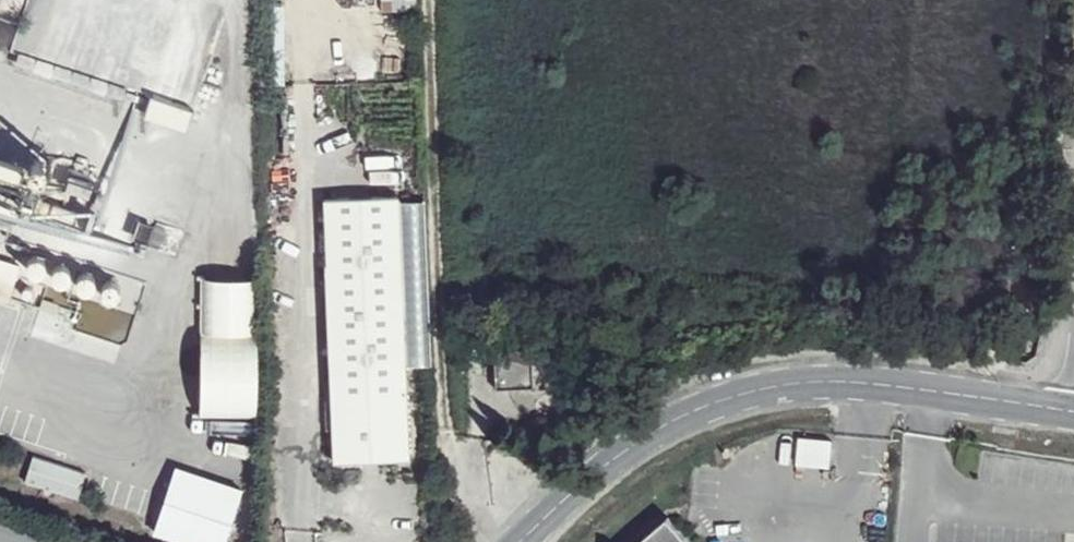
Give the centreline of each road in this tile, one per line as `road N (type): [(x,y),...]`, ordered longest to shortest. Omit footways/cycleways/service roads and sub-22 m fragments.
road 1 (unclassified): [(519,541),(601,468),(693,410),(804,381),(1073,412)]

